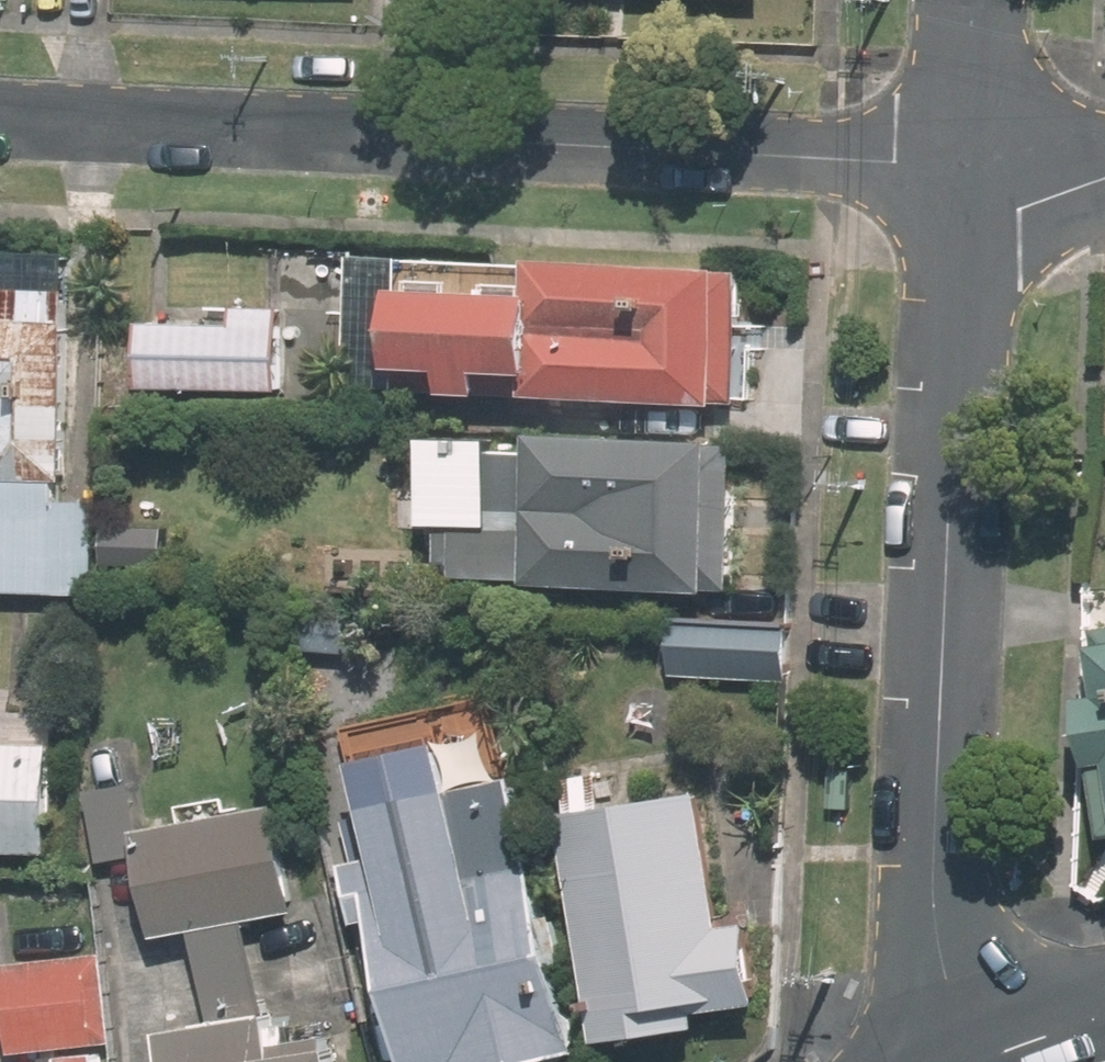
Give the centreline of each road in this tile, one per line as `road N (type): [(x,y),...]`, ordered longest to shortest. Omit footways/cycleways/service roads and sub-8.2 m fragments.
road 1 (residential): [(960,167),(0,122)]
road 2 (residential): [(978,1061),(944,972),(935,855),(960,167)]
road 3 (residential): [(960,167),(968,0)]
road 4 (residential): [(1104,180),(1020,210),(960,167)]

